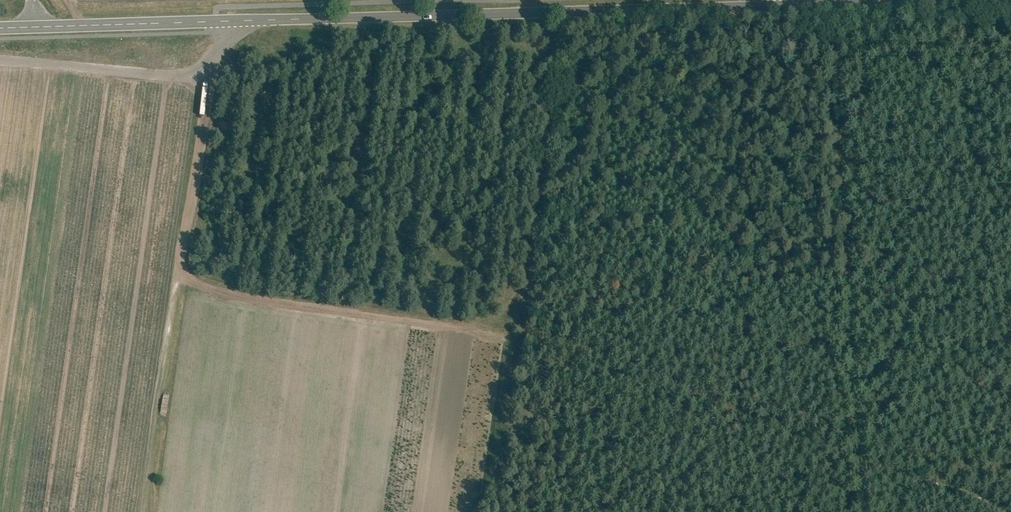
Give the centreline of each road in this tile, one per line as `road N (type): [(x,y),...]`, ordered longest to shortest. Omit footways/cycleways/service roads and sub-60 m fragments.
road 1 (tertiary): [(0,27),(1010,1)]
road 2 (track): [(179,272),(206,293),(491,328),(526,281),(551,13)]
road 3 (track): [(865,511),(840,6)]
road 4 (track): [(208,68),(148,511)]
road 5 (track): [(533,218),(731,269),(853,268)]
road 6 (track): [(0,59),(208,68)]
road 7 (track): [(851,250),(1010,245)]

